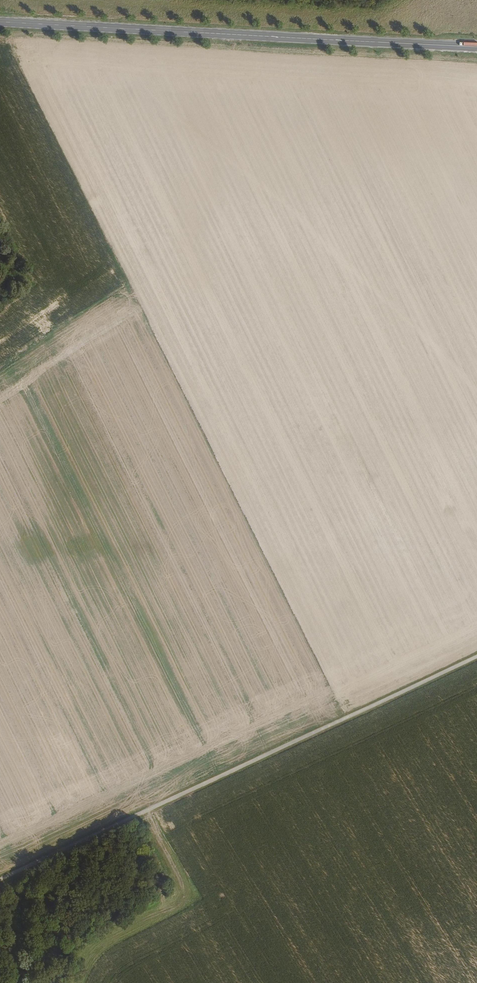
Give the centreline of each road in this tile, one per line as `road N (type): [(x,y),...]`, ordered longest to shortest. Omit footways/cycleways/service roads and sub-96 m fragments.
road 1 (unclassified): [(0,881),(476,657)]
road 2 (primary): [(0,22),(476,47)]

